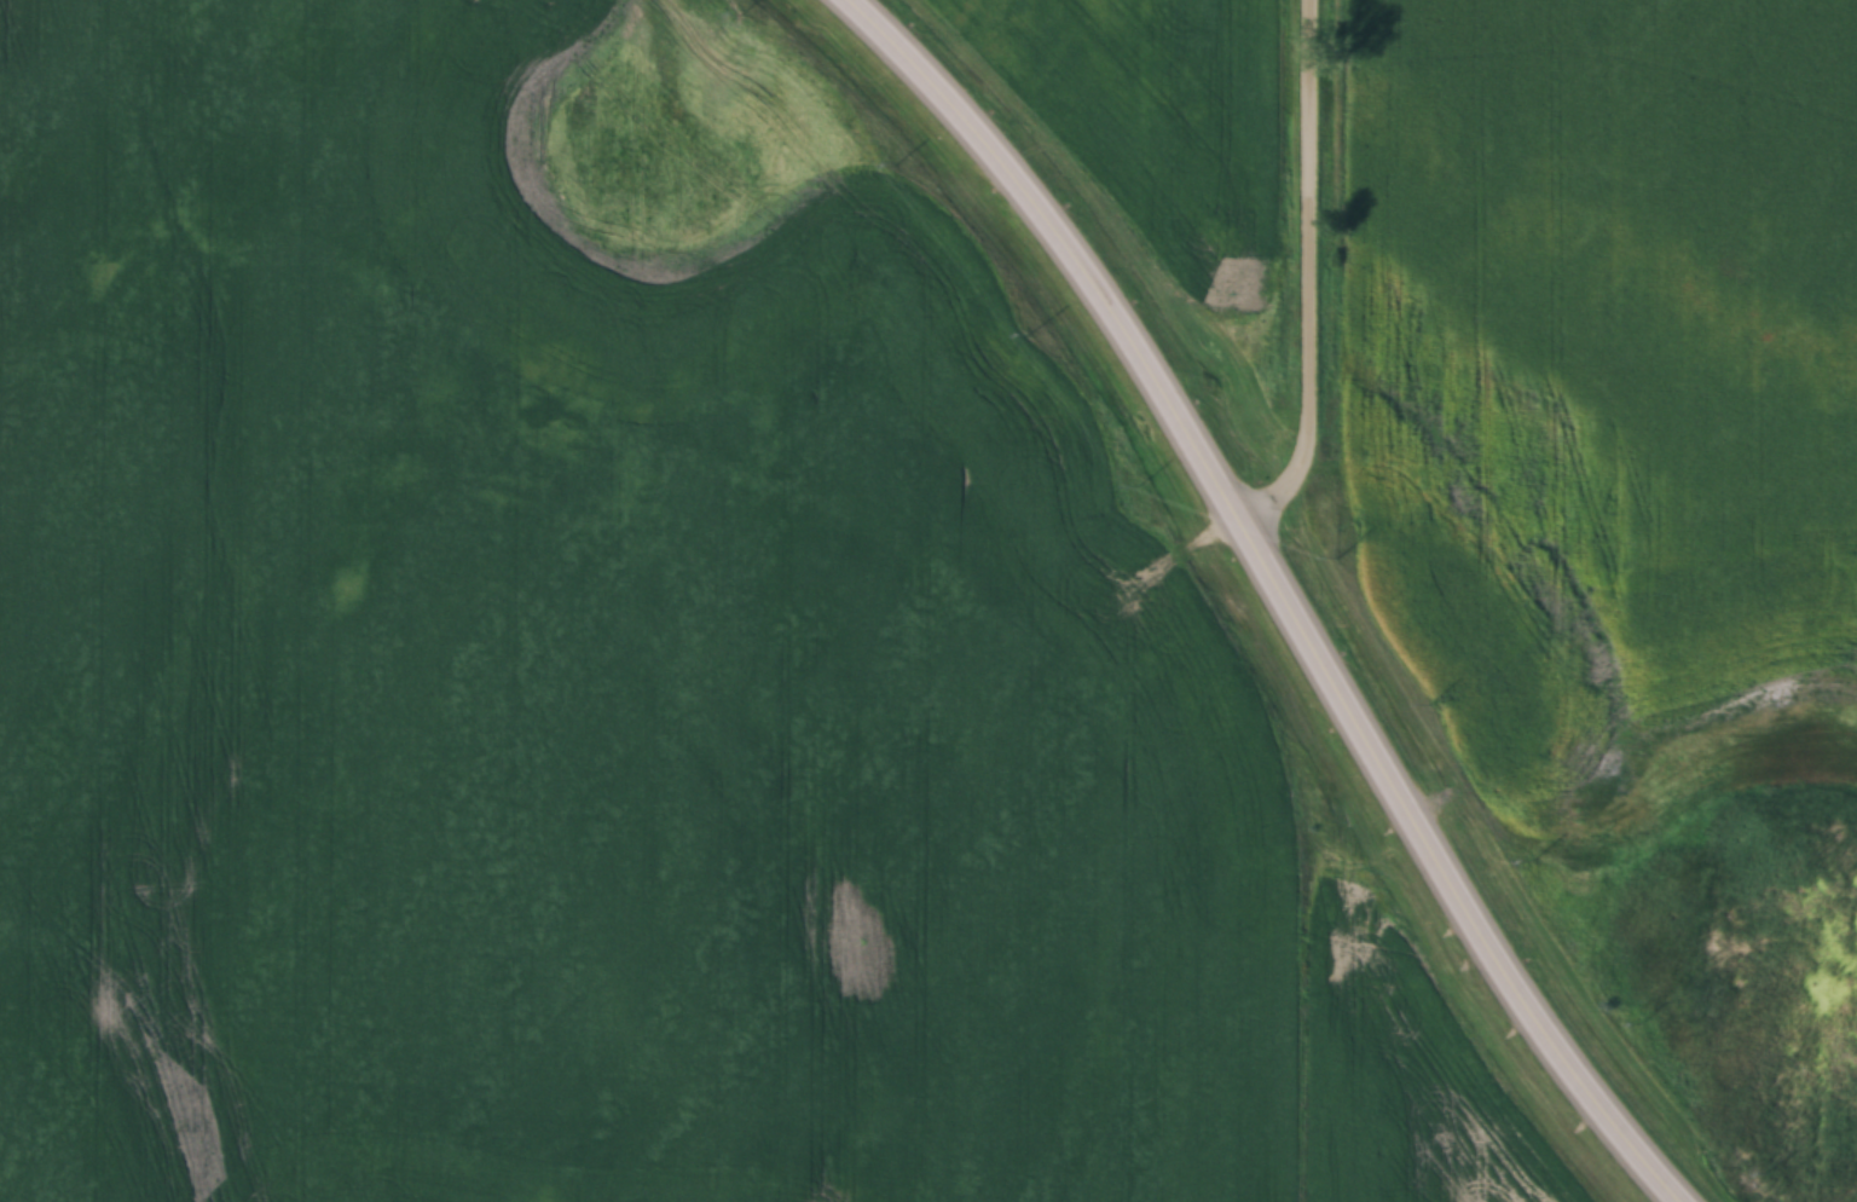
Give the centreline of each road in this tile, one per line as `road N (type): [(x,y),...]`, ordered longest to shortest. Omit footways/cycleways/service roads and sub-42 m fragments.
road 1 (primary): [(1676,1201),(1498,971),(1101,306),(916,75),(836,0)]
road 2 (residential): [(1238,531),(1294,491),(1317,224),(1313,0)]

